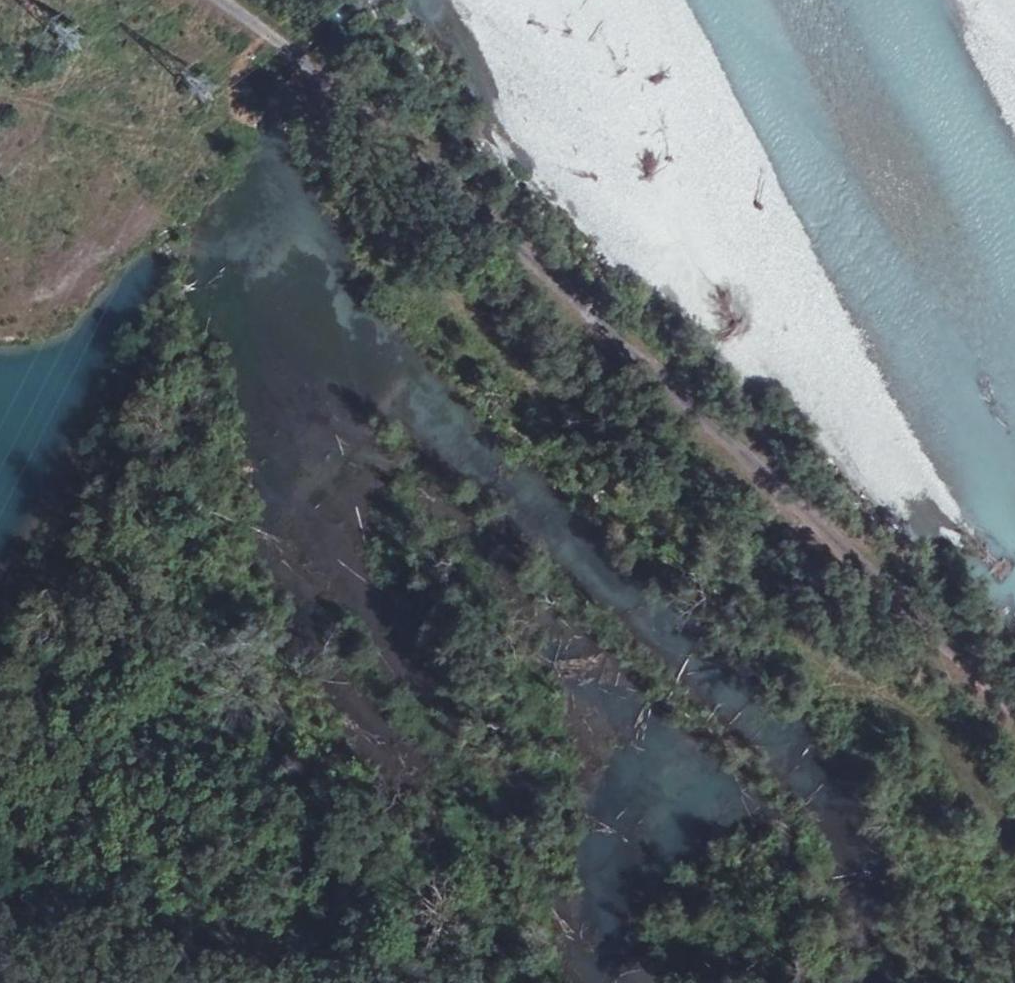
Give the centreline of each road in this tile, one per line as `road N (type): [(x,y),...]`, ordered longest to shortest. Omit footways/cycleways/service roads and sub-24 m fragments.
road 1 (track): [(221,0),(476,206),(1014,724)]

